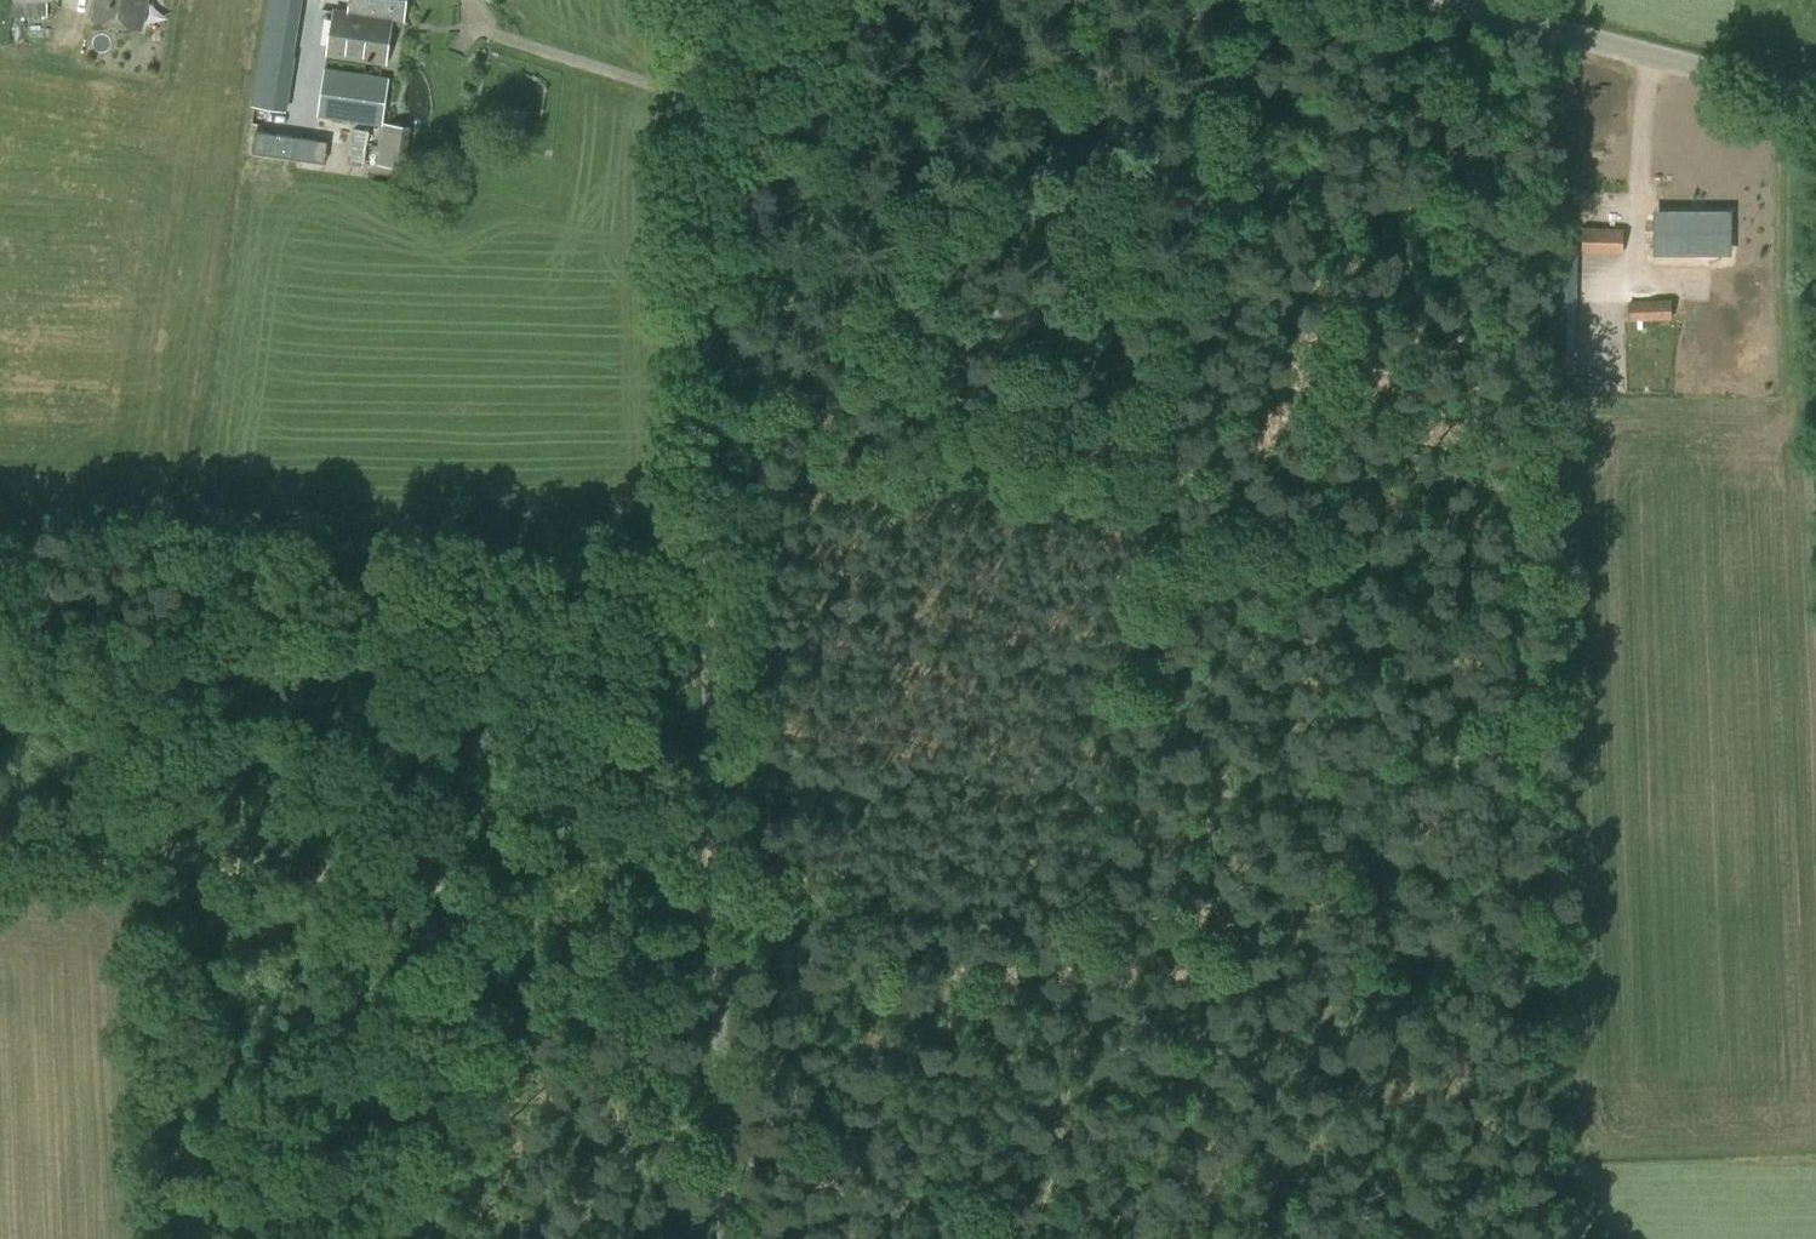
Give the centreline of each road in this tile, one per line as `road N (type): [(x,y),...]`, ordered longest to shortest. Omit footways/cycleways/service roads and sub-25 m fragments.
road 1 (unclassified): [(724,1238),(693,0)]
road 2 (track): [(0,851),(718,895)]
road 3 (unclassified): [(1815,89),(1477,0)]

